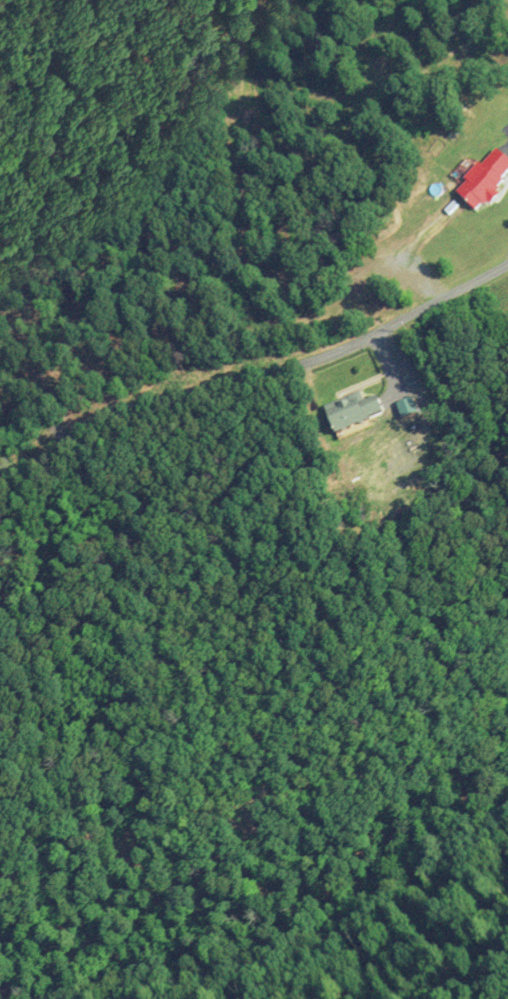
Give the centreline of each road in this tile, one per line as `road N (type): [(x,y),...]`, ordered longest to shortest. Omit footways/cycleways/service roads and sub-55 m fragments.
road 1 (residential): [(0,486),(102,421),(175,393),(313,360),(507,262)]

